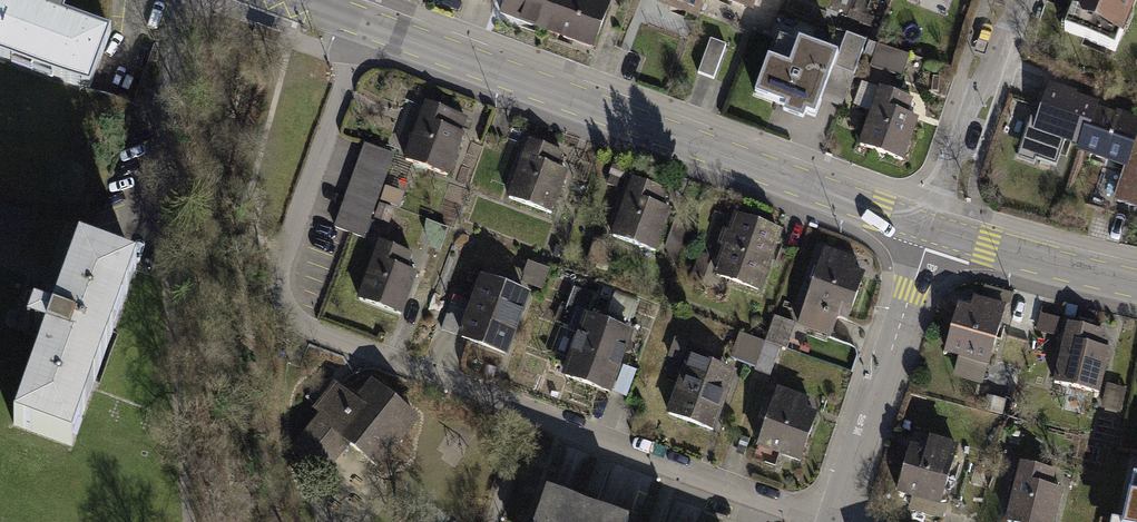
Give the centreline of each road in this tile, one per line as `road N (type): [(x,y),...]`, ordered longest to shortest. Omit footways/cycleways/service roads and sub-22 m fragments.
road 1 (residential): [(367,24),(281,265),(283,302),(294,317),(830,521)]
road 2 (tertiary): [(367,24),(932,230)]
road 3 (residential): [(831,521),(932,230)]
road 4 (residential): [(932,230),(1014,0)]
road 5 (tertiary): [(932,230),(1136,284)]

